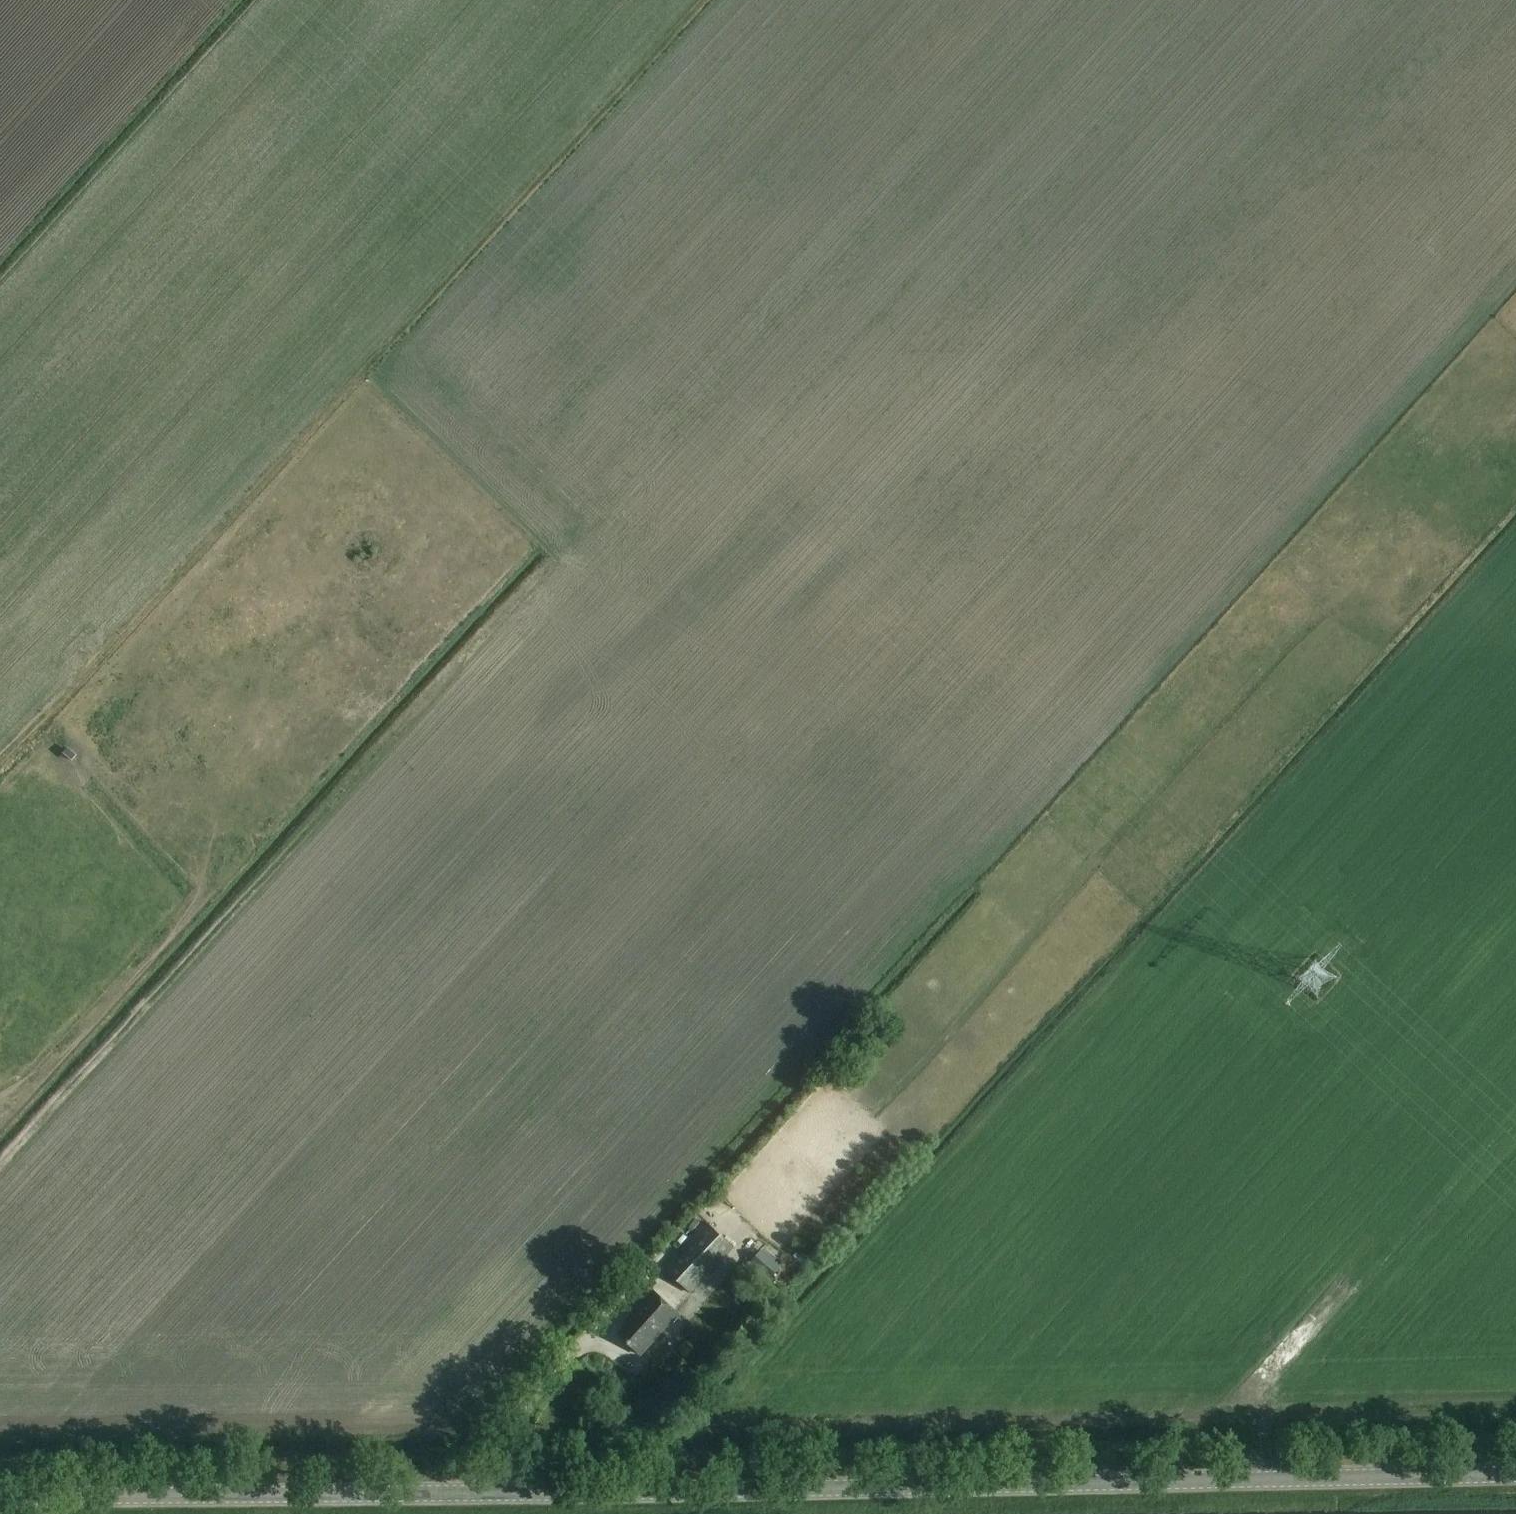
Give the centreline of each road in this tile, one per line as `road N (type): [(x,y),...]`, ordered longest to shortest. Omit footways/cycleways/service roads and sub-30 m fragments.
road 1 (tertiary): [(1515,1475),(0,1499)]
road 2 (track): [(0,761),(692,0)]

